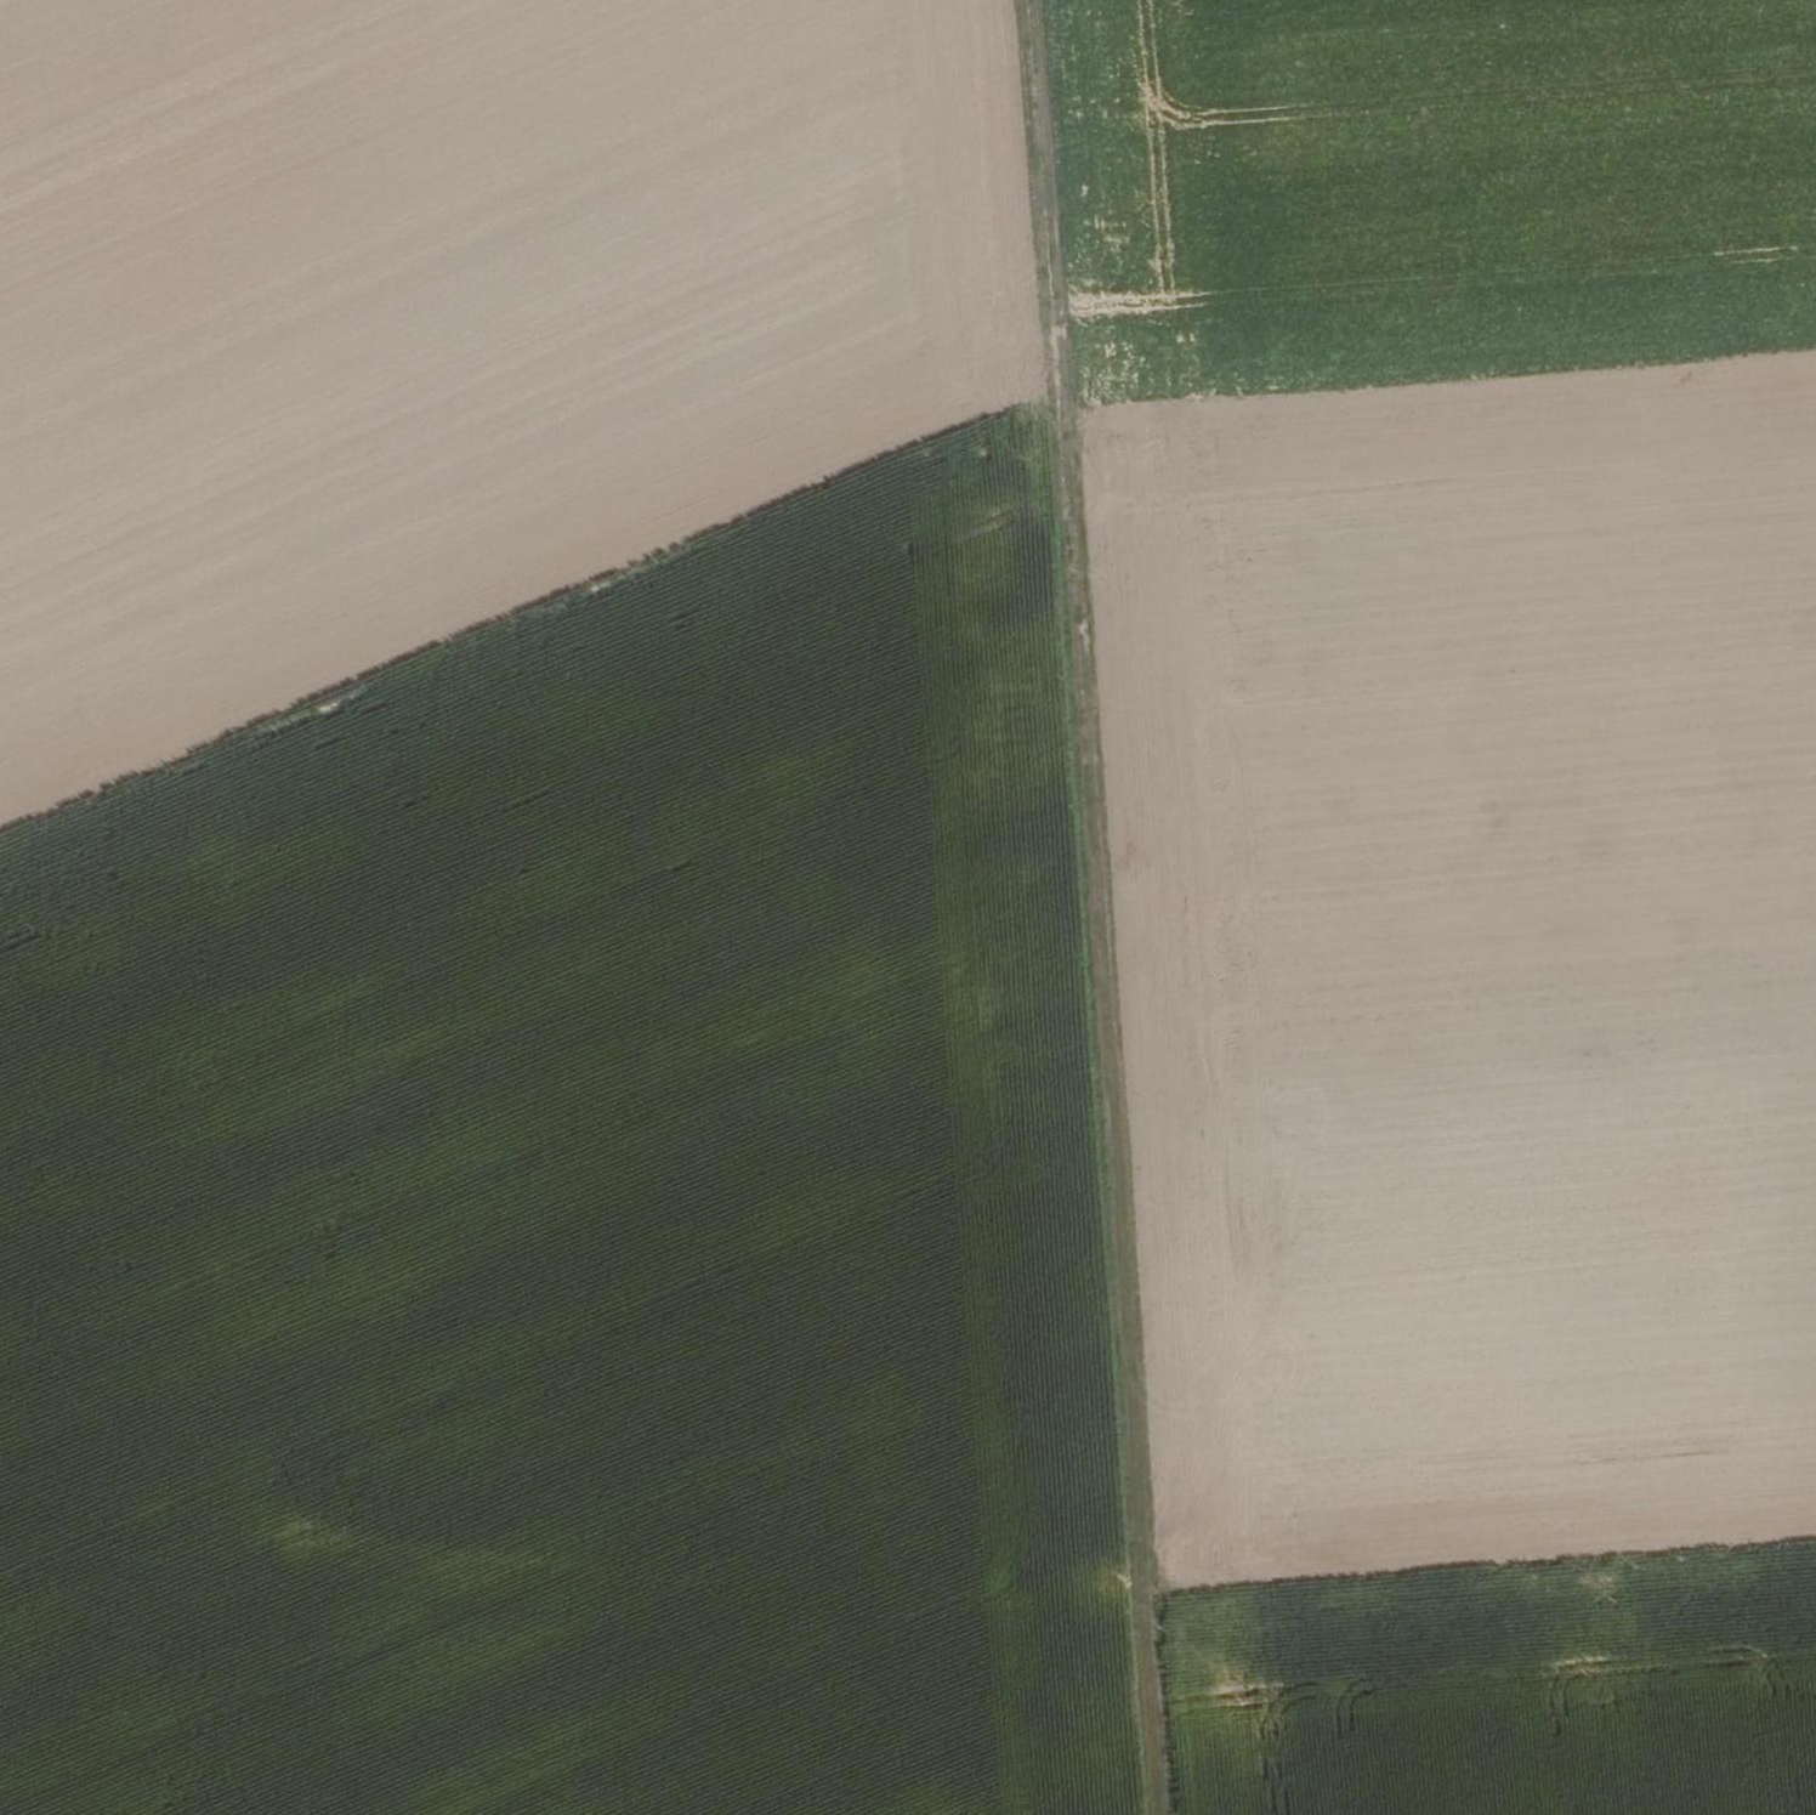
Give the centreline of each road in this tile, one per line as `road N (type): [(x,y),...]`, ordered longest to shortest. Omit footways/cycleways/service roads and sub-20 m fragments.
road 1 (track): [(1016,0),(1155,1814)]

